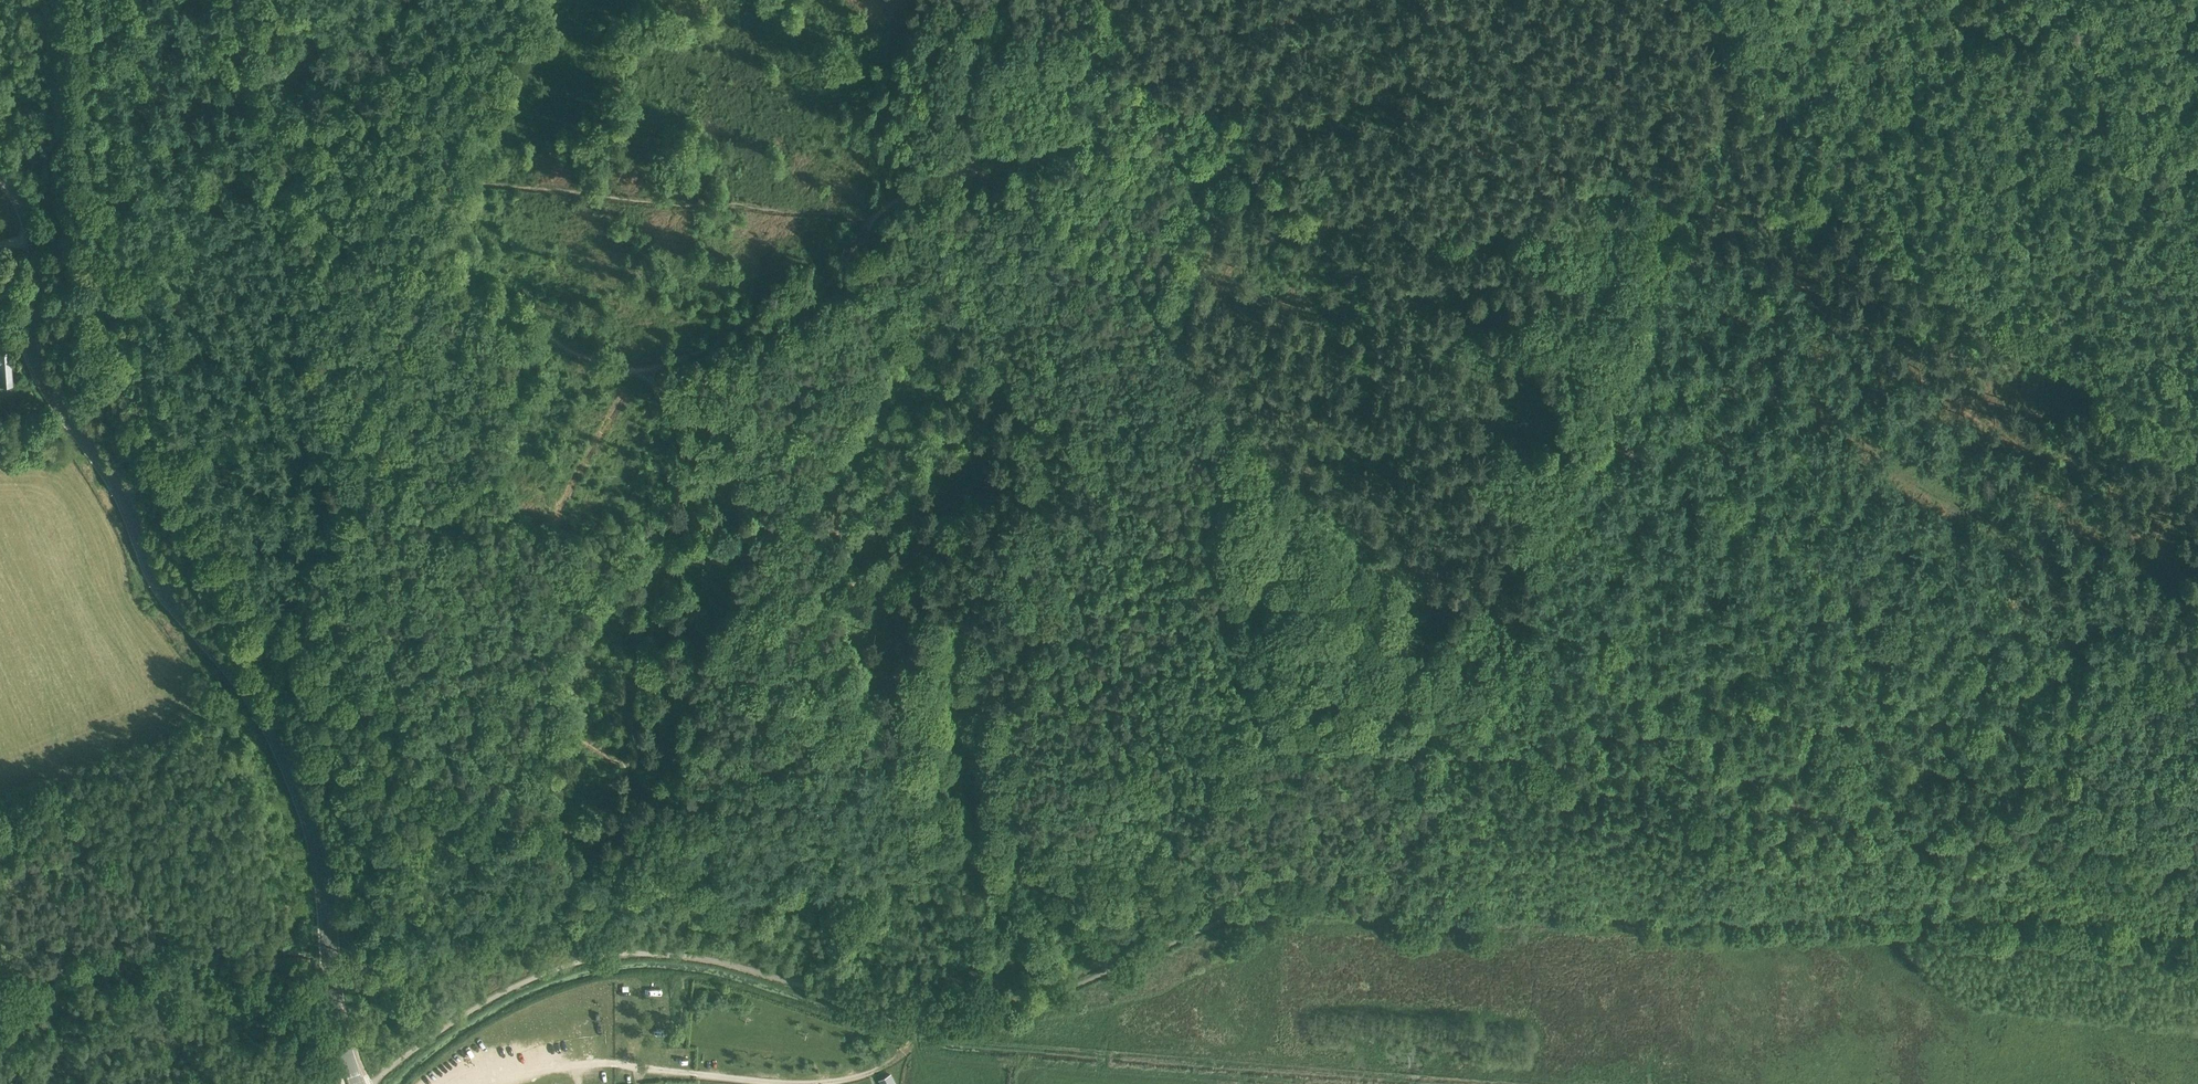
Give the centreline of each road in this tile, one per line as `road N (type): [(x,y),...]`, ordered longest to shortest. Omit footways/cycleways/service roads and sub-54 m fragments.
road 1 (unclassified): [(2197,934),(1983,901),(1566,916),(1267,909),(995,1023),(964,1026),(732,965),(623,955),(565,967),(499,994),(371,1083)]
road 2 (track): [(962,130),(1113,104),(1246,156),(1376,192),(1537,196),(1834,184),(1934,274),(2067,367),(2197,396)]
road 3 (secondary): [(357,1083),(336,999),(325,878),(301,793),(259,705),(158,582),(119,487),(41,374),(29,325),(39,238),(0,173)]
road 4 (track): [(231,0),(313,193),(595,332),(636,338),(761,300),(839,241),(889,173),(962,130)]
road 5 (track): [(741,515),(818,552),(869,563),(919,534),(952,491),(975,482),(993,488),(1037,546),(1094,711),(1123,738),(1157,749),(1278,757),(1350,733)]
road 6 (track): [(1352,710),(1306,703),(1260,647),(1241,598),(1235,420),(1223,372),(1171,294),(1054,179),(962,130)]
road 7 (track): [(636,338),(655,364),(737,399),(744,450),(741,515),(700,499),(675,530),(606,849),(623,955)]
road 8 (track): [(993,488),(960,551),(949,673),(951,854),(1014,859),(1168,894),(1228,924)]
road 9 (track): [(374,390),(474,662),(552,821)]
road 10 (track): [(0,241),(118,234),(217,239),(313,193)]
road 11 (track): [(335,987),(273,938),(200,931),(59,978)]
road 12 (track): [(1948,750),(2003,741),(2120,744),(2197,766)]
road 13 (track): [(286,602),(374,390)]
road 14 (track): [(1725,0),(1801,111),(1834,184)]
road 15 (track): [(374,390),(313,193)]
road 16 (track): [(1352,710),(1524,724)]
road 17 (track): [(436,248),(374,390)]
road 18 (track): [(962,130),(986,0)]
road 19 (track): [(1801,111),(1848,0)]

